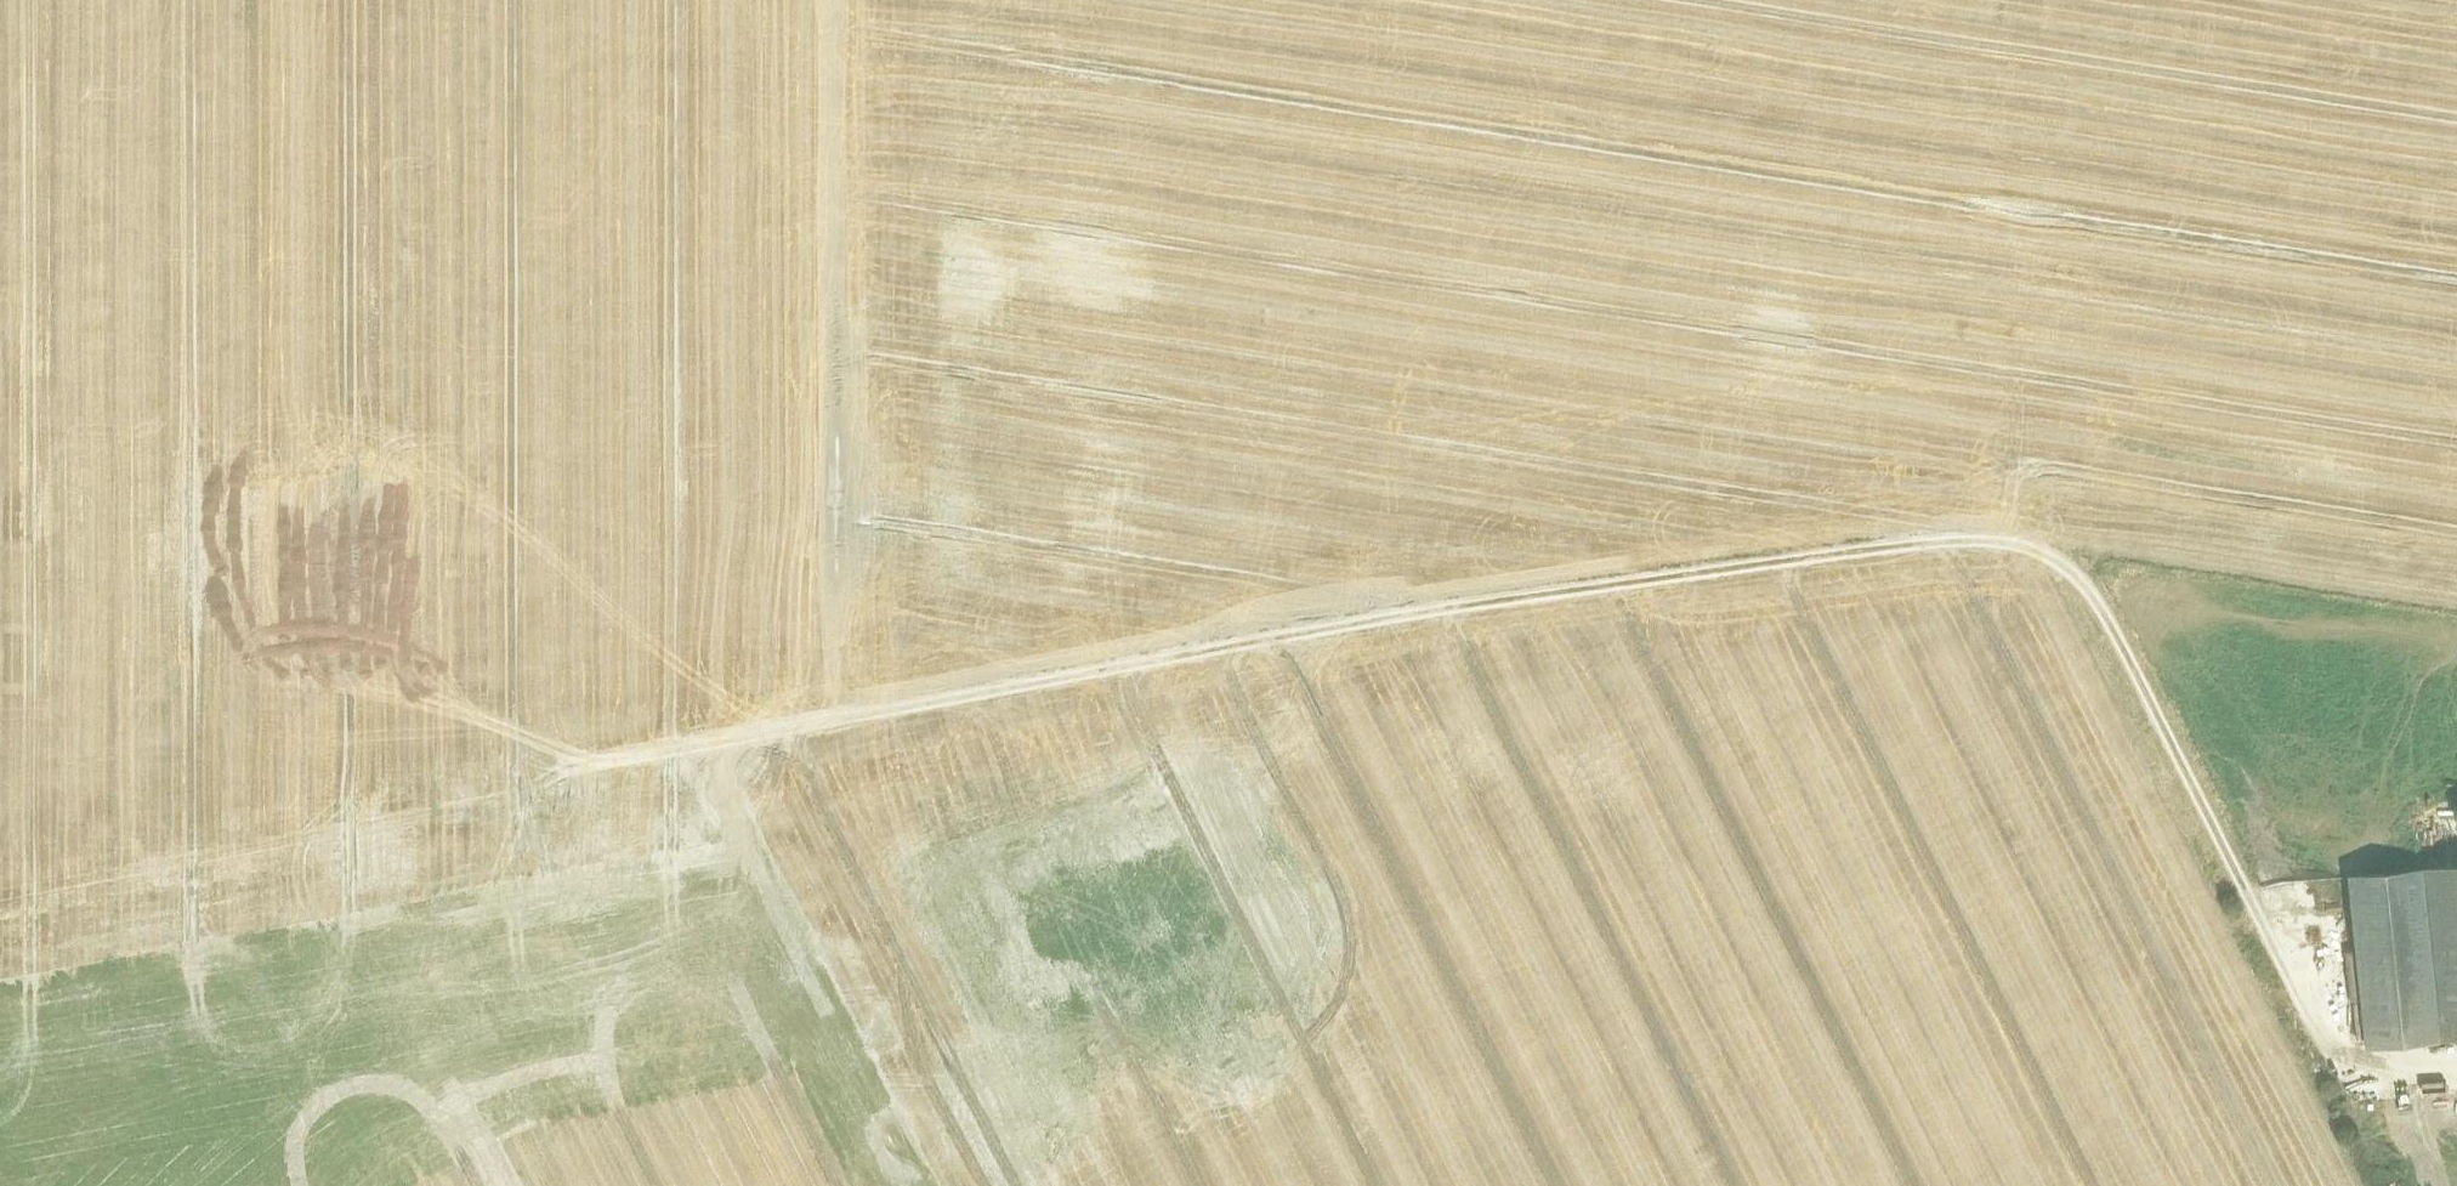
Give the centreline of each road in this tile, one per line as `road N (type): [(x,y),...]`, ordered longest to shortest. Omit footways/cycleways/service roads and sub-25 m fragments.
road 1 (track): [(2242,884),(2088,586),(2052,556),(2017,543)]

